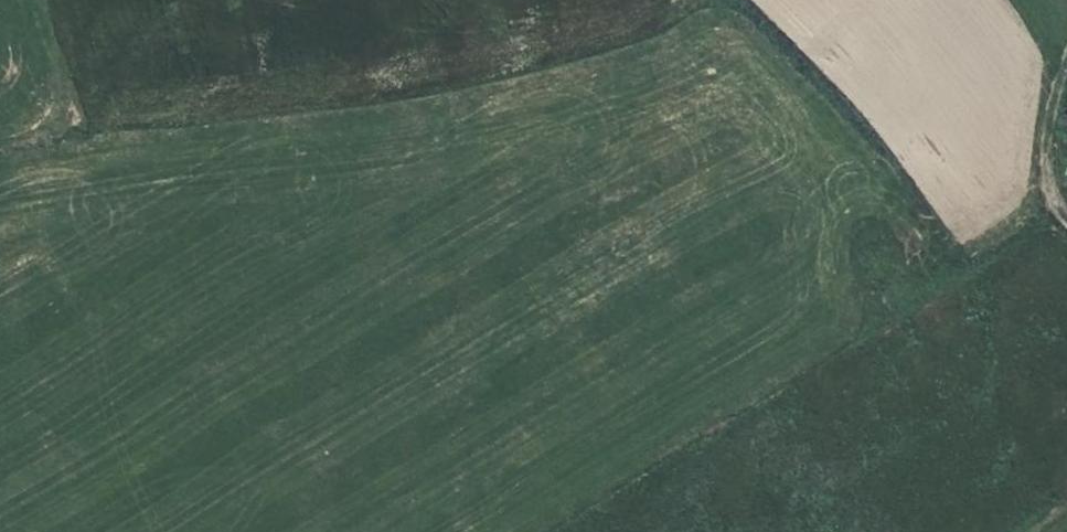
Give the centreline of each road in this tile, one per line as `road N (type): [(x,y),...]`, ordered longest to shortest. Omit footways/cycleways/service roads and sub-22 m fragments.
road 1 (track): [(1066,213),(1045,184),(1066,65)]

